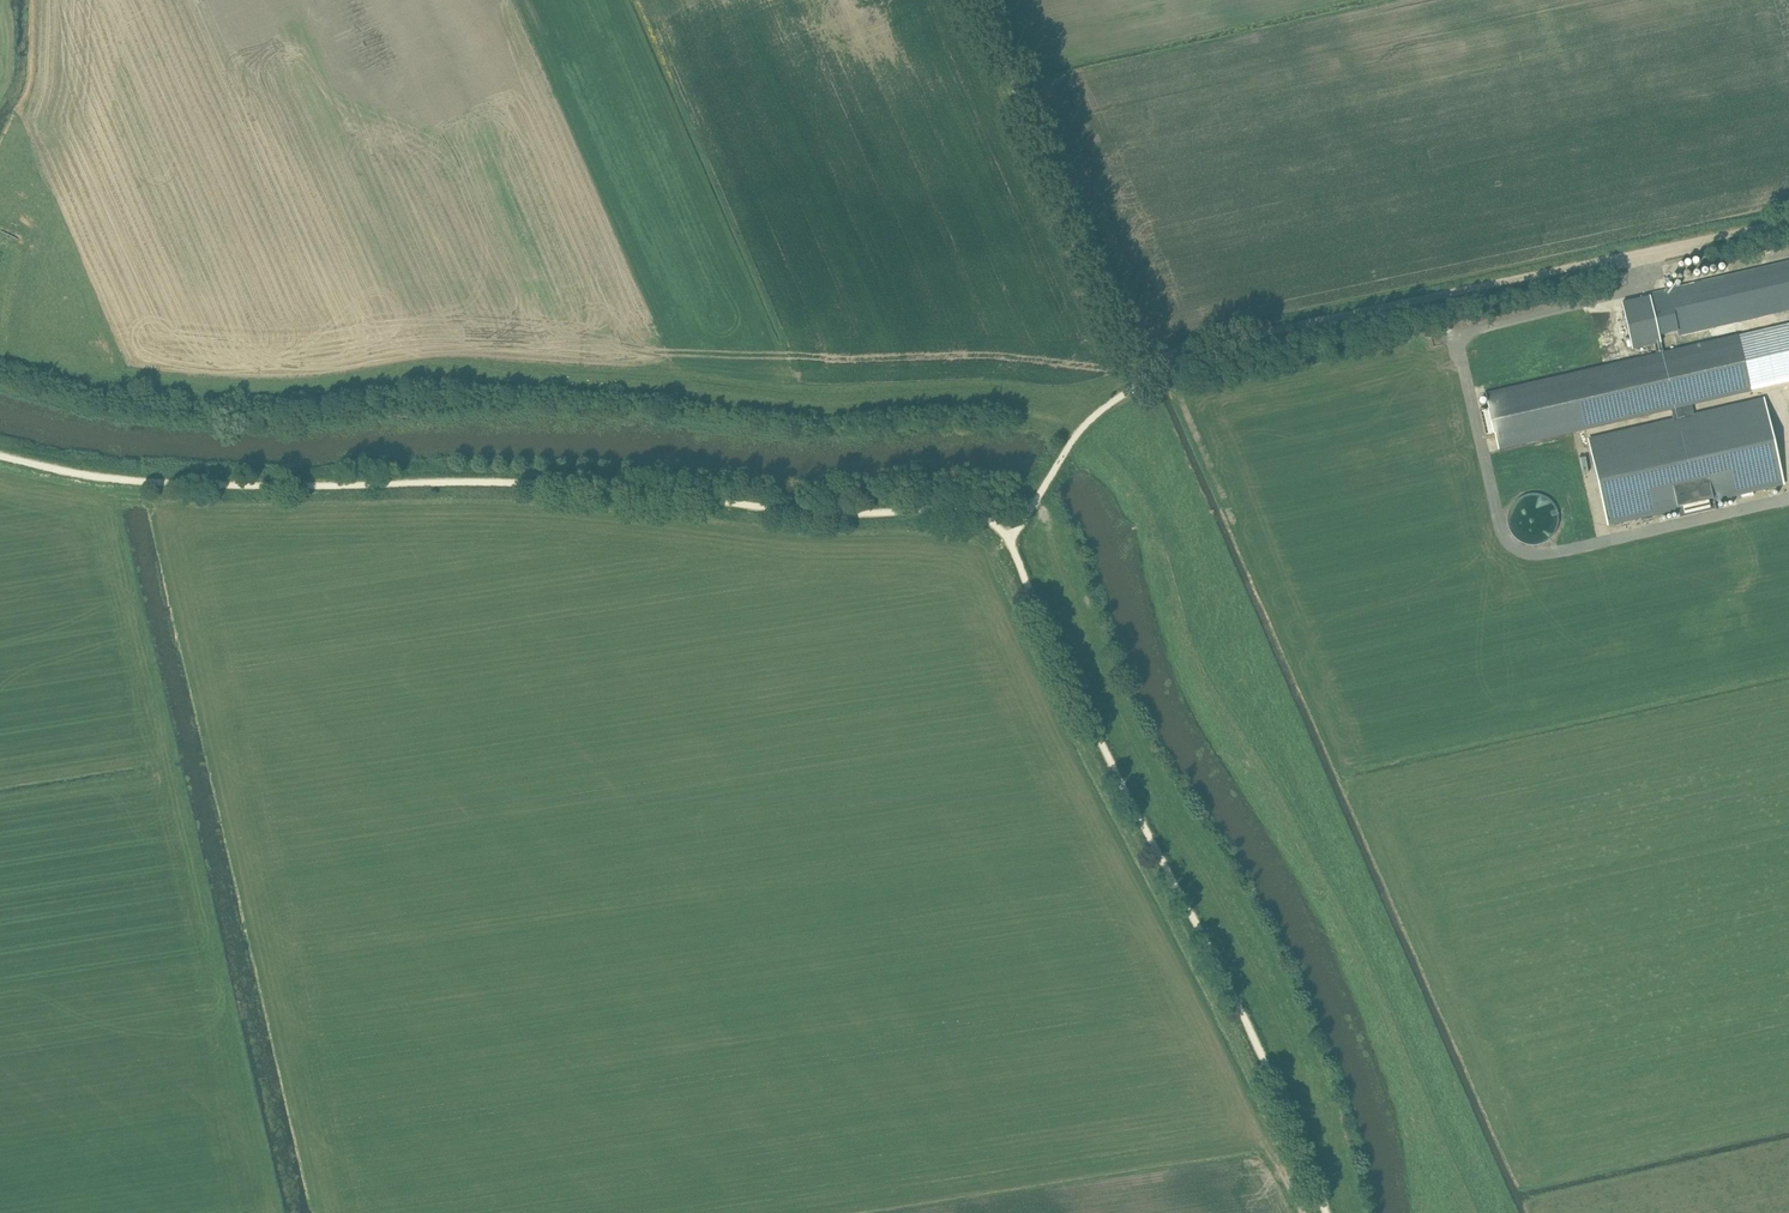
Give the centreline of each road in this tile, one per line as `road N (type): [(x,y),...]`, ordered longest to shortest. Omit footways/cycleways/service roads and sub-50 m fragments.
road 1 (unclassified): [(1137,367),(1182,350),(1788,221)]

